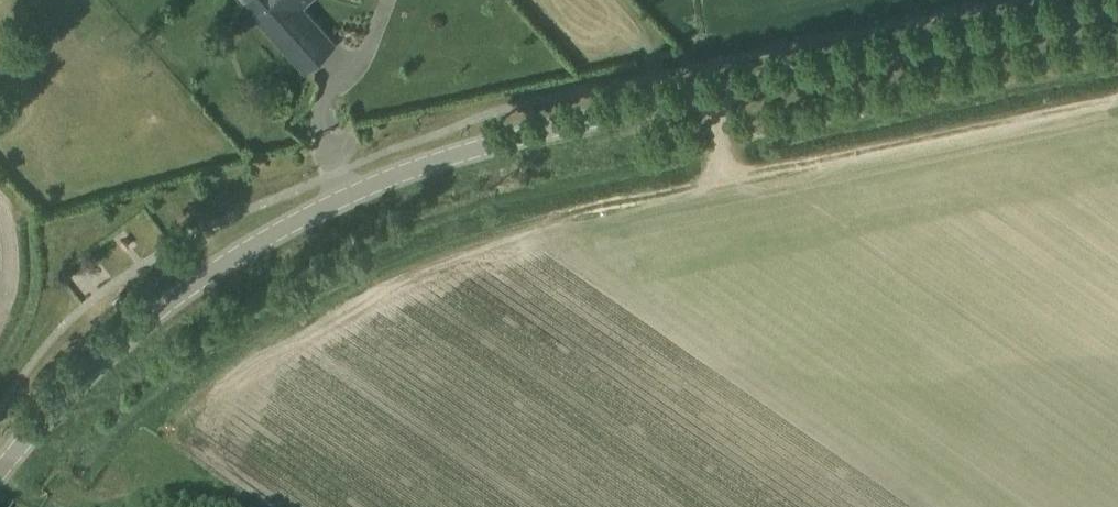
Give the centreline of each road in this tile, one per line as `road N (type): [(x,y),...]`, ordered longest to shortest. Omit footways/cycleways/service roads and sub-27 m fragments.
road 1 (tertiary): [(0,471),(83,380),(189,288),(317,205),(485,138),(1117,5)]

